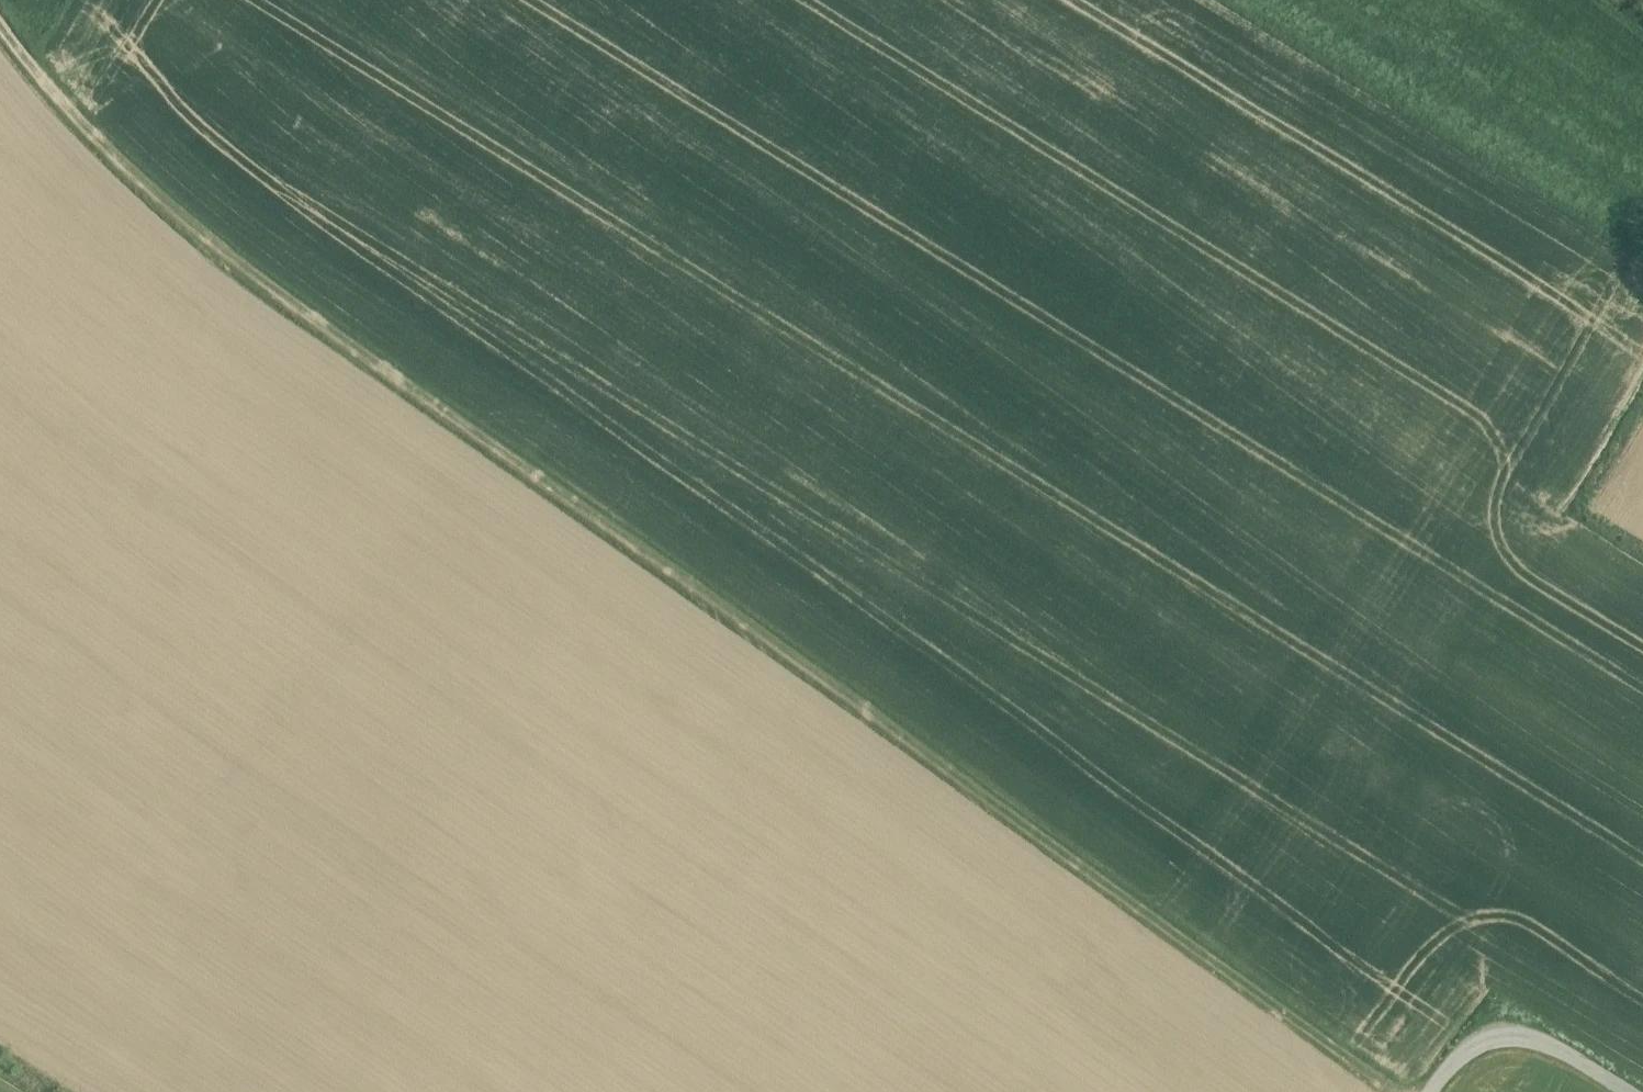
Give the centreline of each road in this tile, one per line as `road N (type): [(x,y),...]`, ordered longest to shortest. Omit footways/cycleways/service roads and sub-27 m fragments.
road 1 (track): [(1411,1091),(200,228),(106,141),(0,8)]
road 2 (track): [(1638,1091),(1561,1043),(1532,1034),(1469,1049),(1433,1091)]

